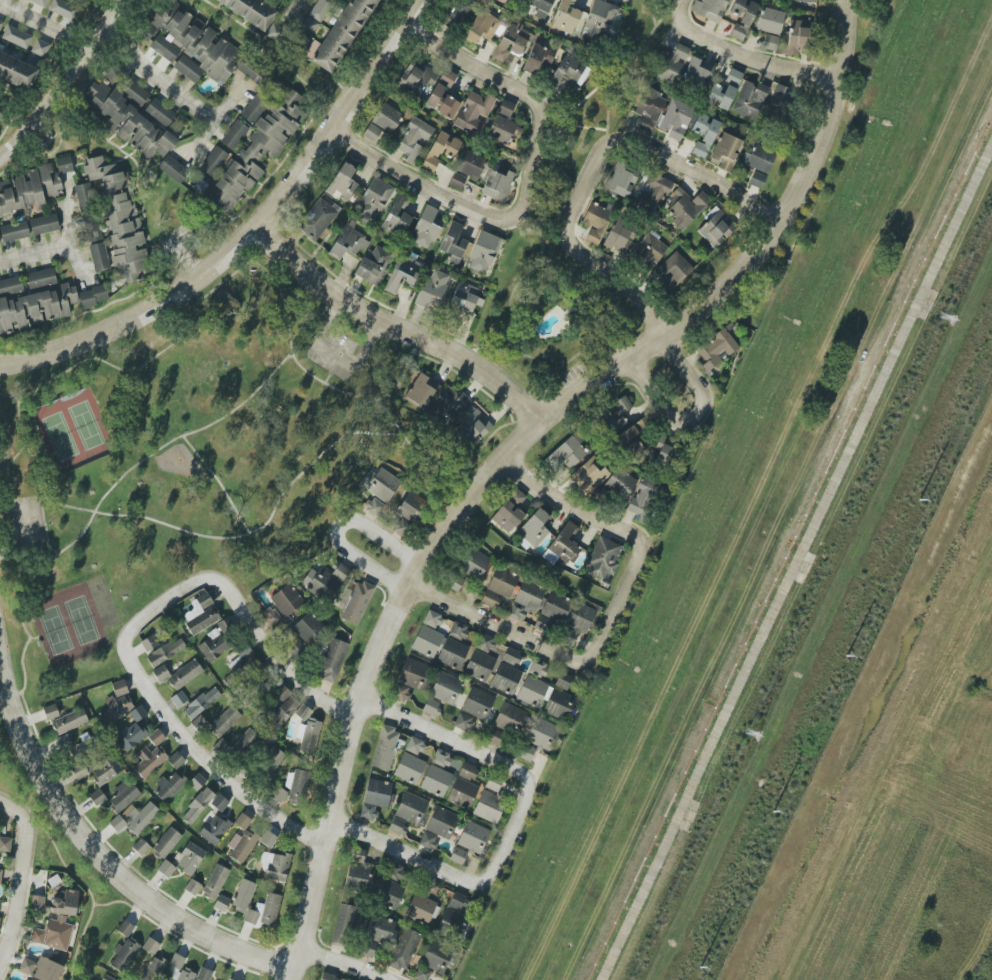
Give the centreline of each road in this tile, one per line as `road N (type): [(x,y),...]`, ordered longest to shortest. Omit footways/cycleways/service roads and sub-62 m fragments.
road 1 (residential): [(289,979),(360,697),(408,581),(446,518),(504,456),(750,260),(796,188),(826,117),(845,0)]
road 2 (residential): [(0,366),(88,342),(214,267),(295,181),(417,0)]
road 3 (residential): [(0,673),(31,763),(105,865),(133,892),(220,944),(294,966)]
road 4 (residential): [(164,600),(124,637),(124,658),(138,681),(237,793),(323,840)]
road 5 (residential): [(257,228),(362,313),(482,370),(545,418)]
road 6 (residential): [(408,581),(578,662),(593,656),(618,605)]
road 7 (residential): [(331,132),(439,197),(496,219),(526,201),(533,167)]
road 8 (residential): [(328,819),(479,882),(490,876),(525,805)]
road 9 (residential): [(164,600),(196,580),(214,580),(281,664),(331,706),(355,715)]
road 10 (residential): [(581,190),(600,152),(628,143),(731,191),(775,226)]
road 11 (residential): [(504,456),(554,496),(638,542),(640,558),(618,605)]
road 12 (residential): [(398,28),(535,101),(541,121),(533,167)]
road 13 (residential): [(360,697),(516,769),(529,789),(525,805)]
road 14 (residential): [(408,581),(380,576),(339,548),(336,530),(357,522),(398,551),(408,581)]
road 15 (residential): [(0,158),(65,81),(115,0)]
road 16 (residential): [(835,76),(740,58),(690,35),(676,17),(680,0)]
road 17 (residential): [(627,353),(660,408),(670,417),(690,415),(695,388),(658,333)]
road 18 (residential): [(658,333),(631,293),(569,247),(564,228),(581,190)]
road 19 (residential): [(0,966),(28,841),(27,821),(10,807)]

